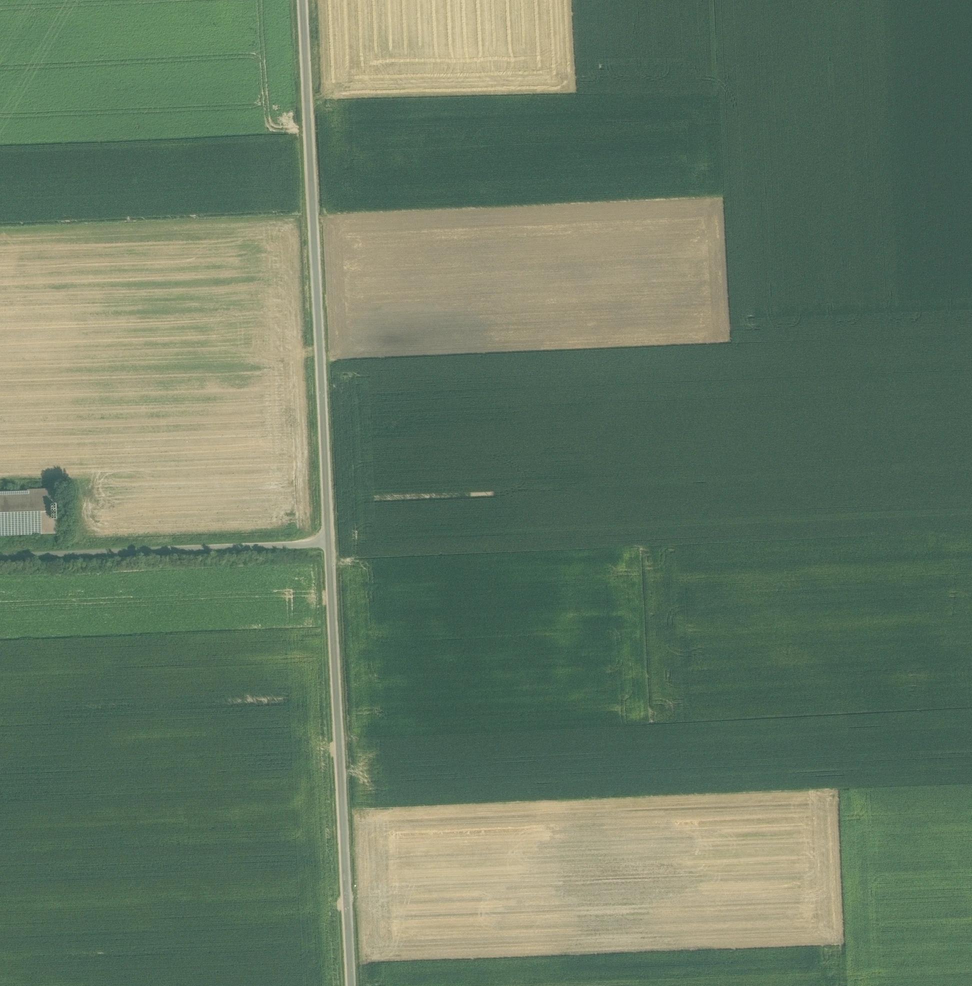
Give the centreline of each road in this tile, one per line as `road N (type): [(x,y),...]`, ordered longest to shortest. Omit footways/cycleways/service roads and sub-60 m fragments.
road 1 (unclassified): [(329,543),(304,0)]
road 2 (unclassified): [(351,985),(329,543)]
road 3 (unclassified): [(329,543),(0,558)]

